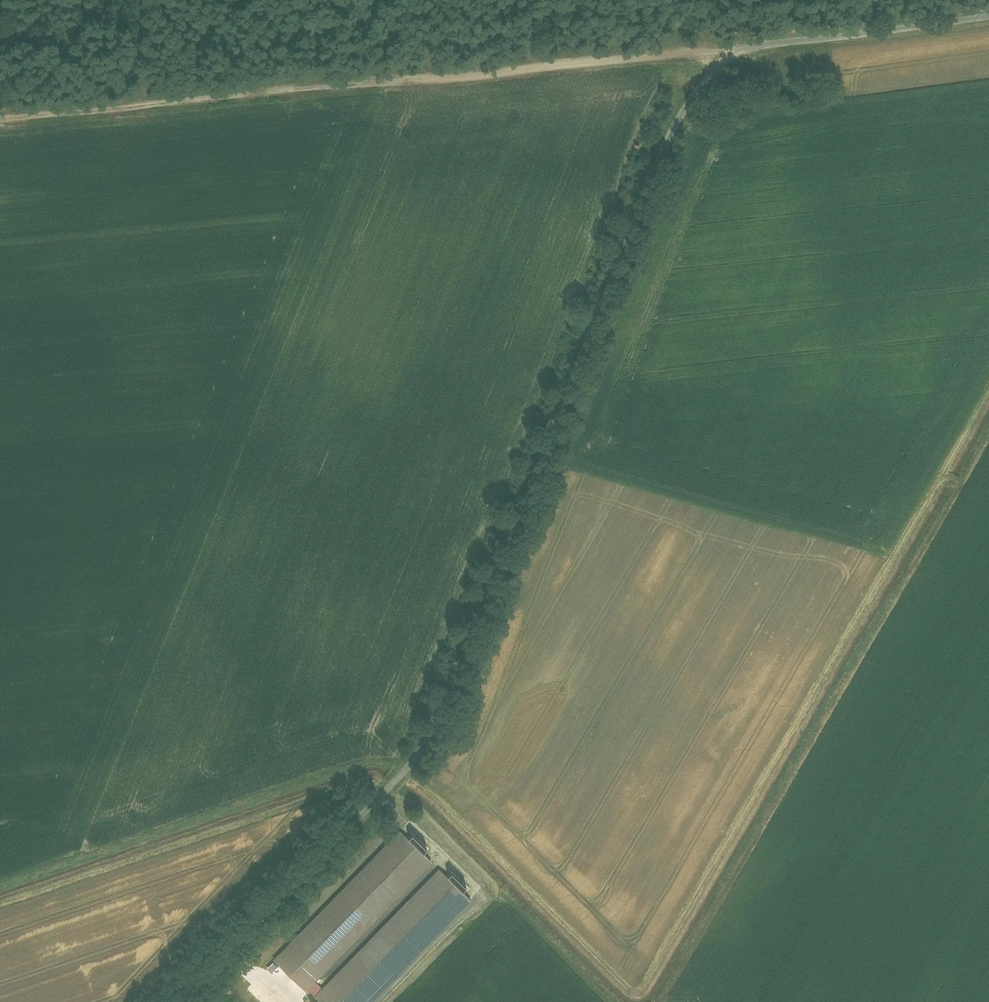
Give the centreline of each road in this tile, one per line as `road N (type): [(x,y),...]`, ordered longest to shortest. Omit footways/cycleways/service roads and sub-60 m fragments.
road 1 (track): [(443,705),(662,145),(695,88),(739,51),(988,16)]
road 2 (residential): [(182,1001),(404,772),(443,705)]

